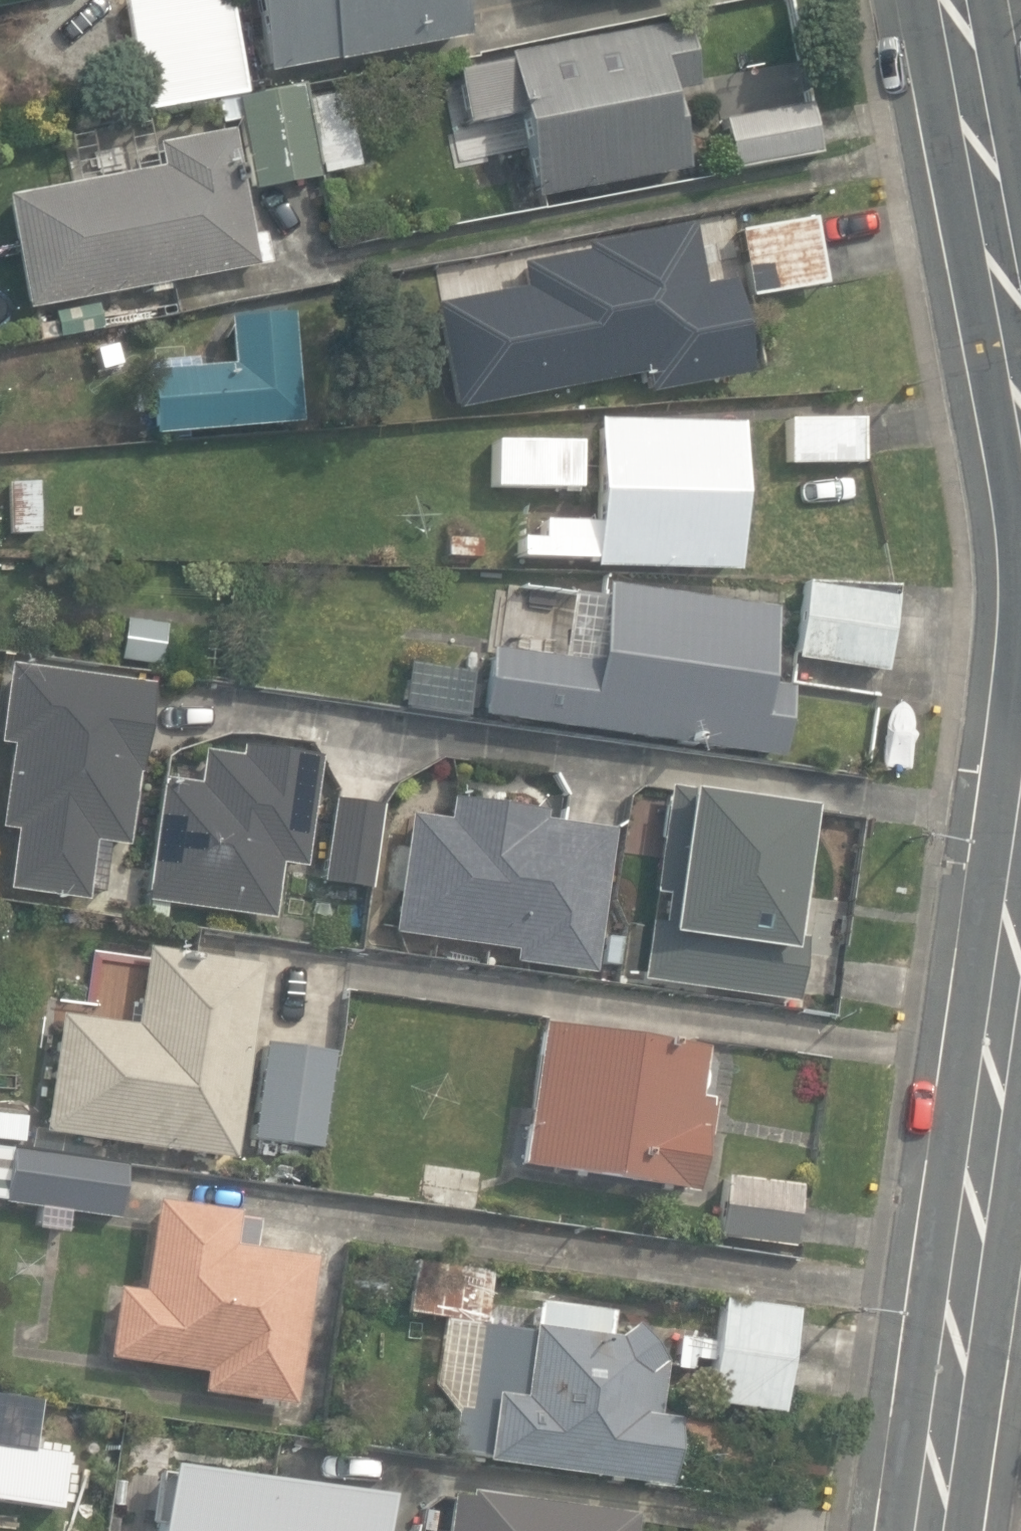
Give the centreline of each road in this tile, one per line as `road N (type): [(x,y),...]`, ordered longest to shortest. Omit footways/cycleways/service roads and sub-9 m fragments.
road 1 (secondary): [(937,1530),(1020,1046)]
road 2 (secondary): [(1020,288),(965,0)]

